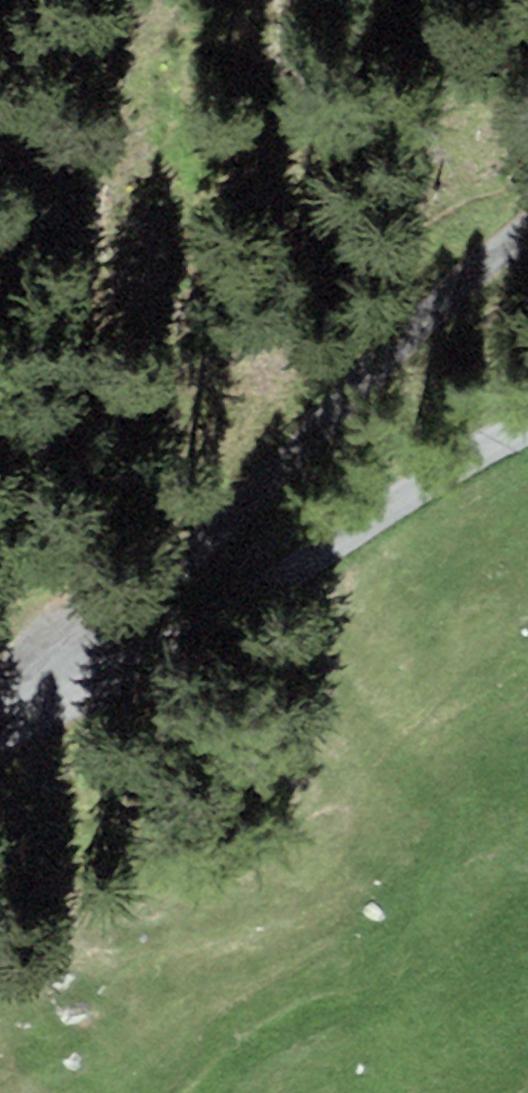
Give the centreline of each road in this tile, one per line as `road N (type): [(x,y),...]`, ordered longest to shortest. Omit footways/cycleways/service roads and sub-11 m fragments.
road 1 (track): [(11,724),(51,621),(527,241)]
road 2 (unclassified): [(0,733),(143,663),(406,482),(527,432)]

